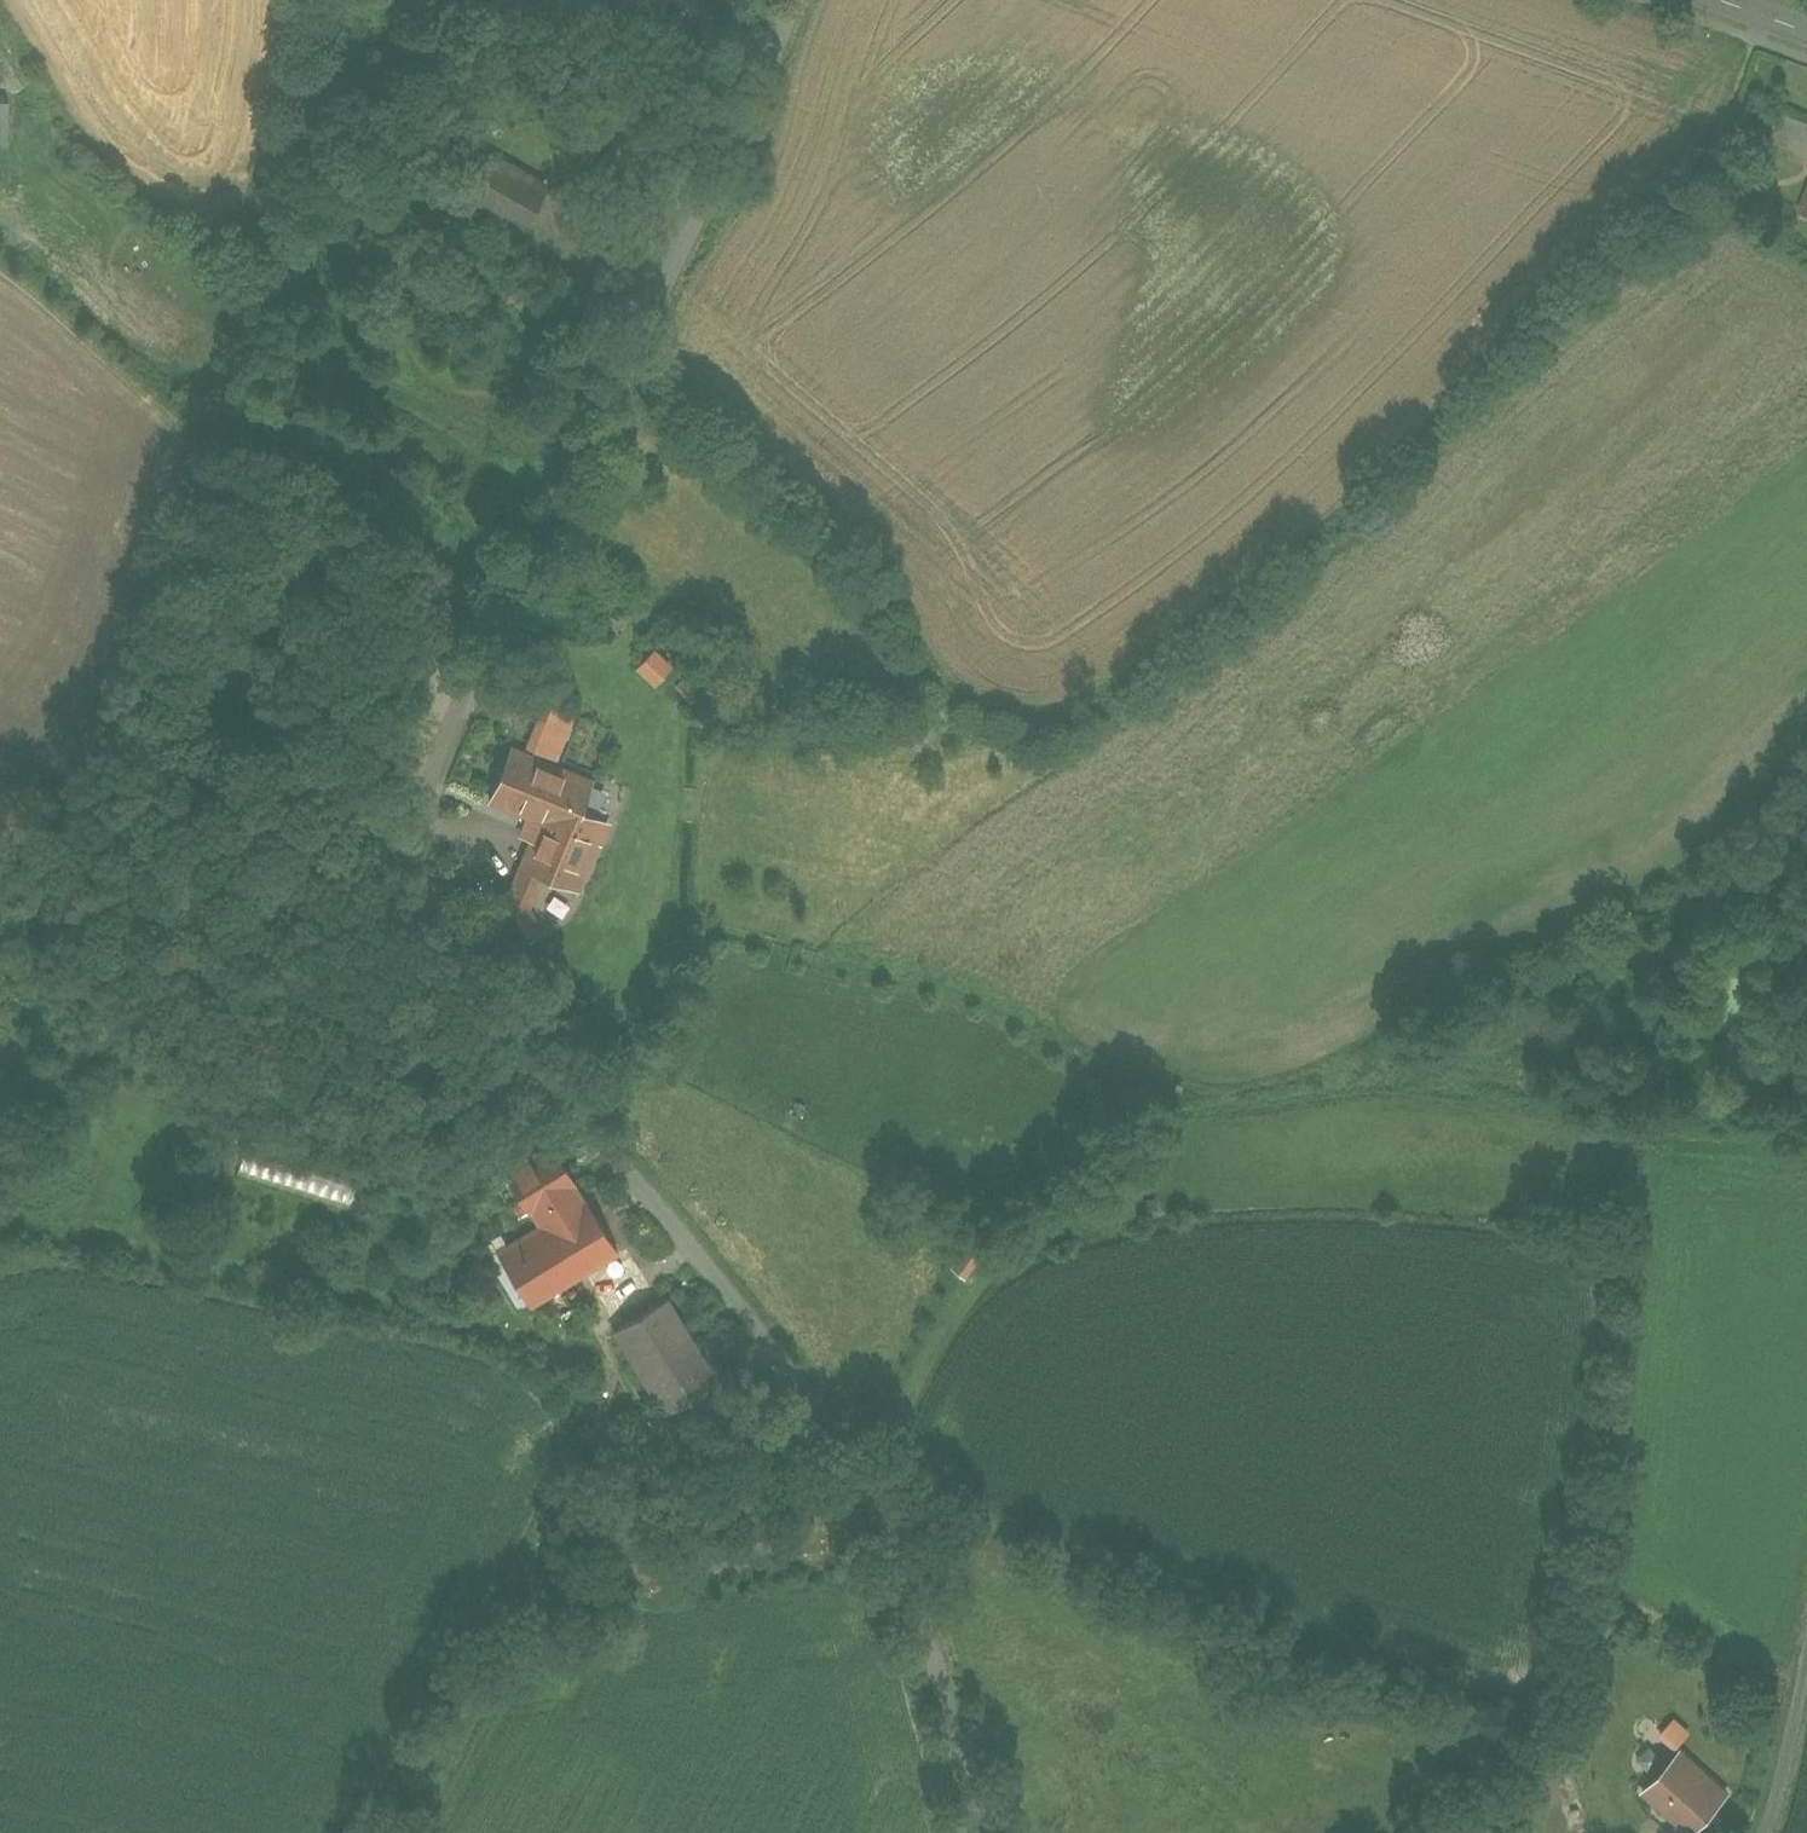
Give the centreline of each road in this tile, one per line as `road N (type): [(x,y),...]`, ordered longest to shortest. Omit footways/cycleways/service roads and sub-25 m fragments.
road 1 (residential): [(796,0),(450,723),(419,845),(435,922),(488,1002),(570,1108),(828,1396),(899,1507),(985,1832)]
road 2 (residential): [(1759,1832),(1806,1620)]

